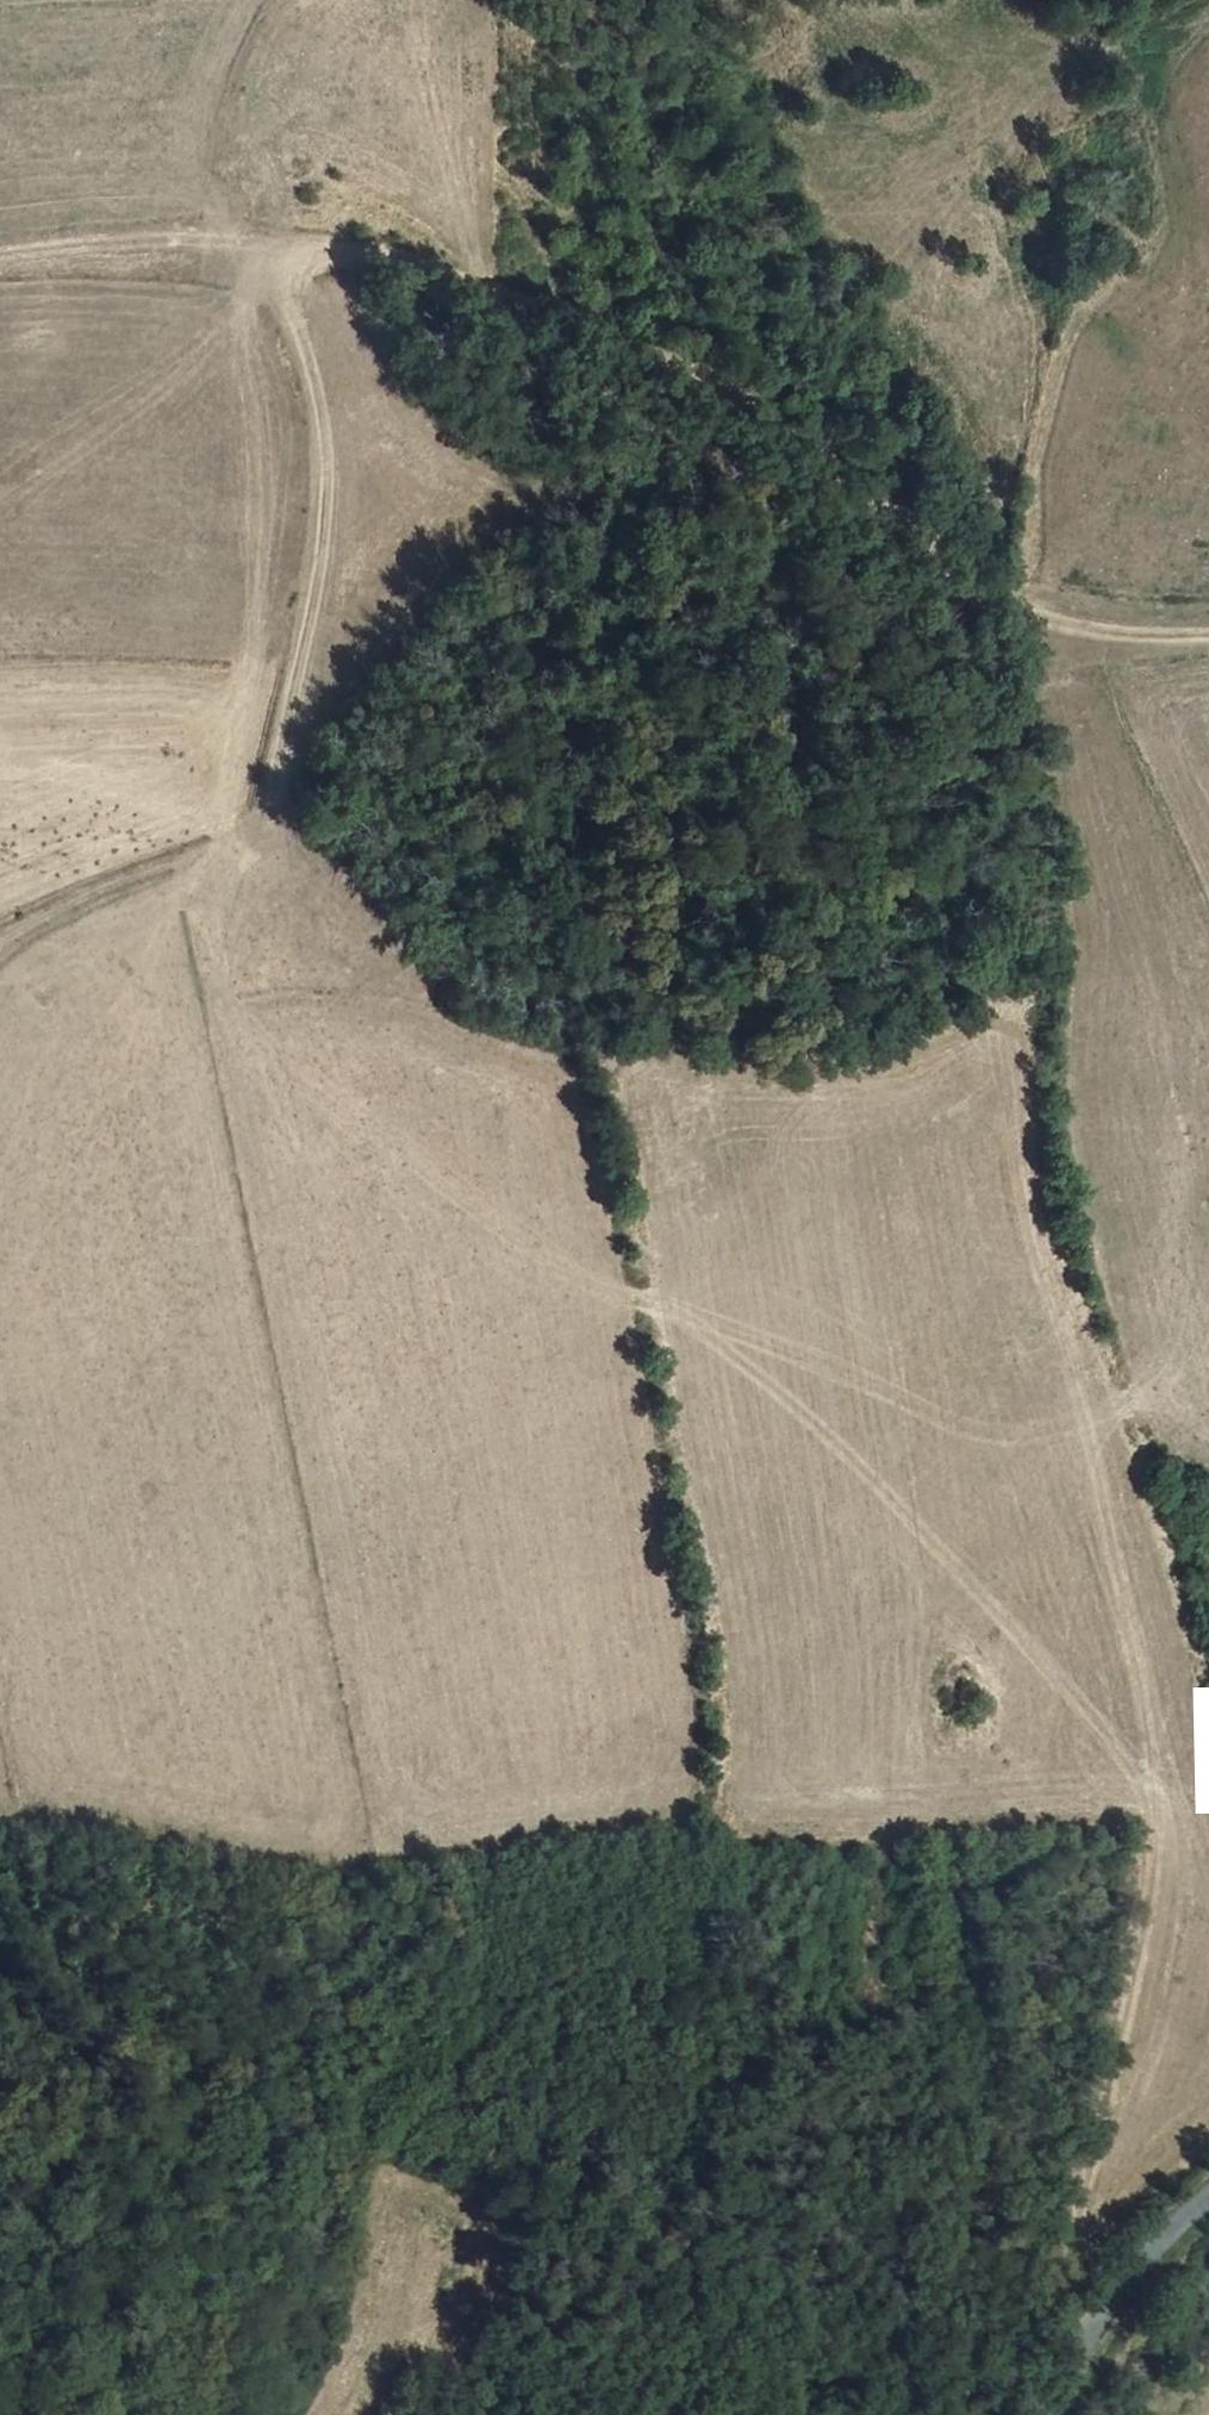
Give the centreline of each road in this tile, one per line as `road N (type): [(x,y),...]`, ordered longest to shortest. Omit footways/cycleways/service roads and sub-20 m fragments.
road 1 (unclassified): [(1208,2206),(1161,2243),(1054,2414)]
road 2 (track): [(1208,631),(1088,630),(1026,612)]

